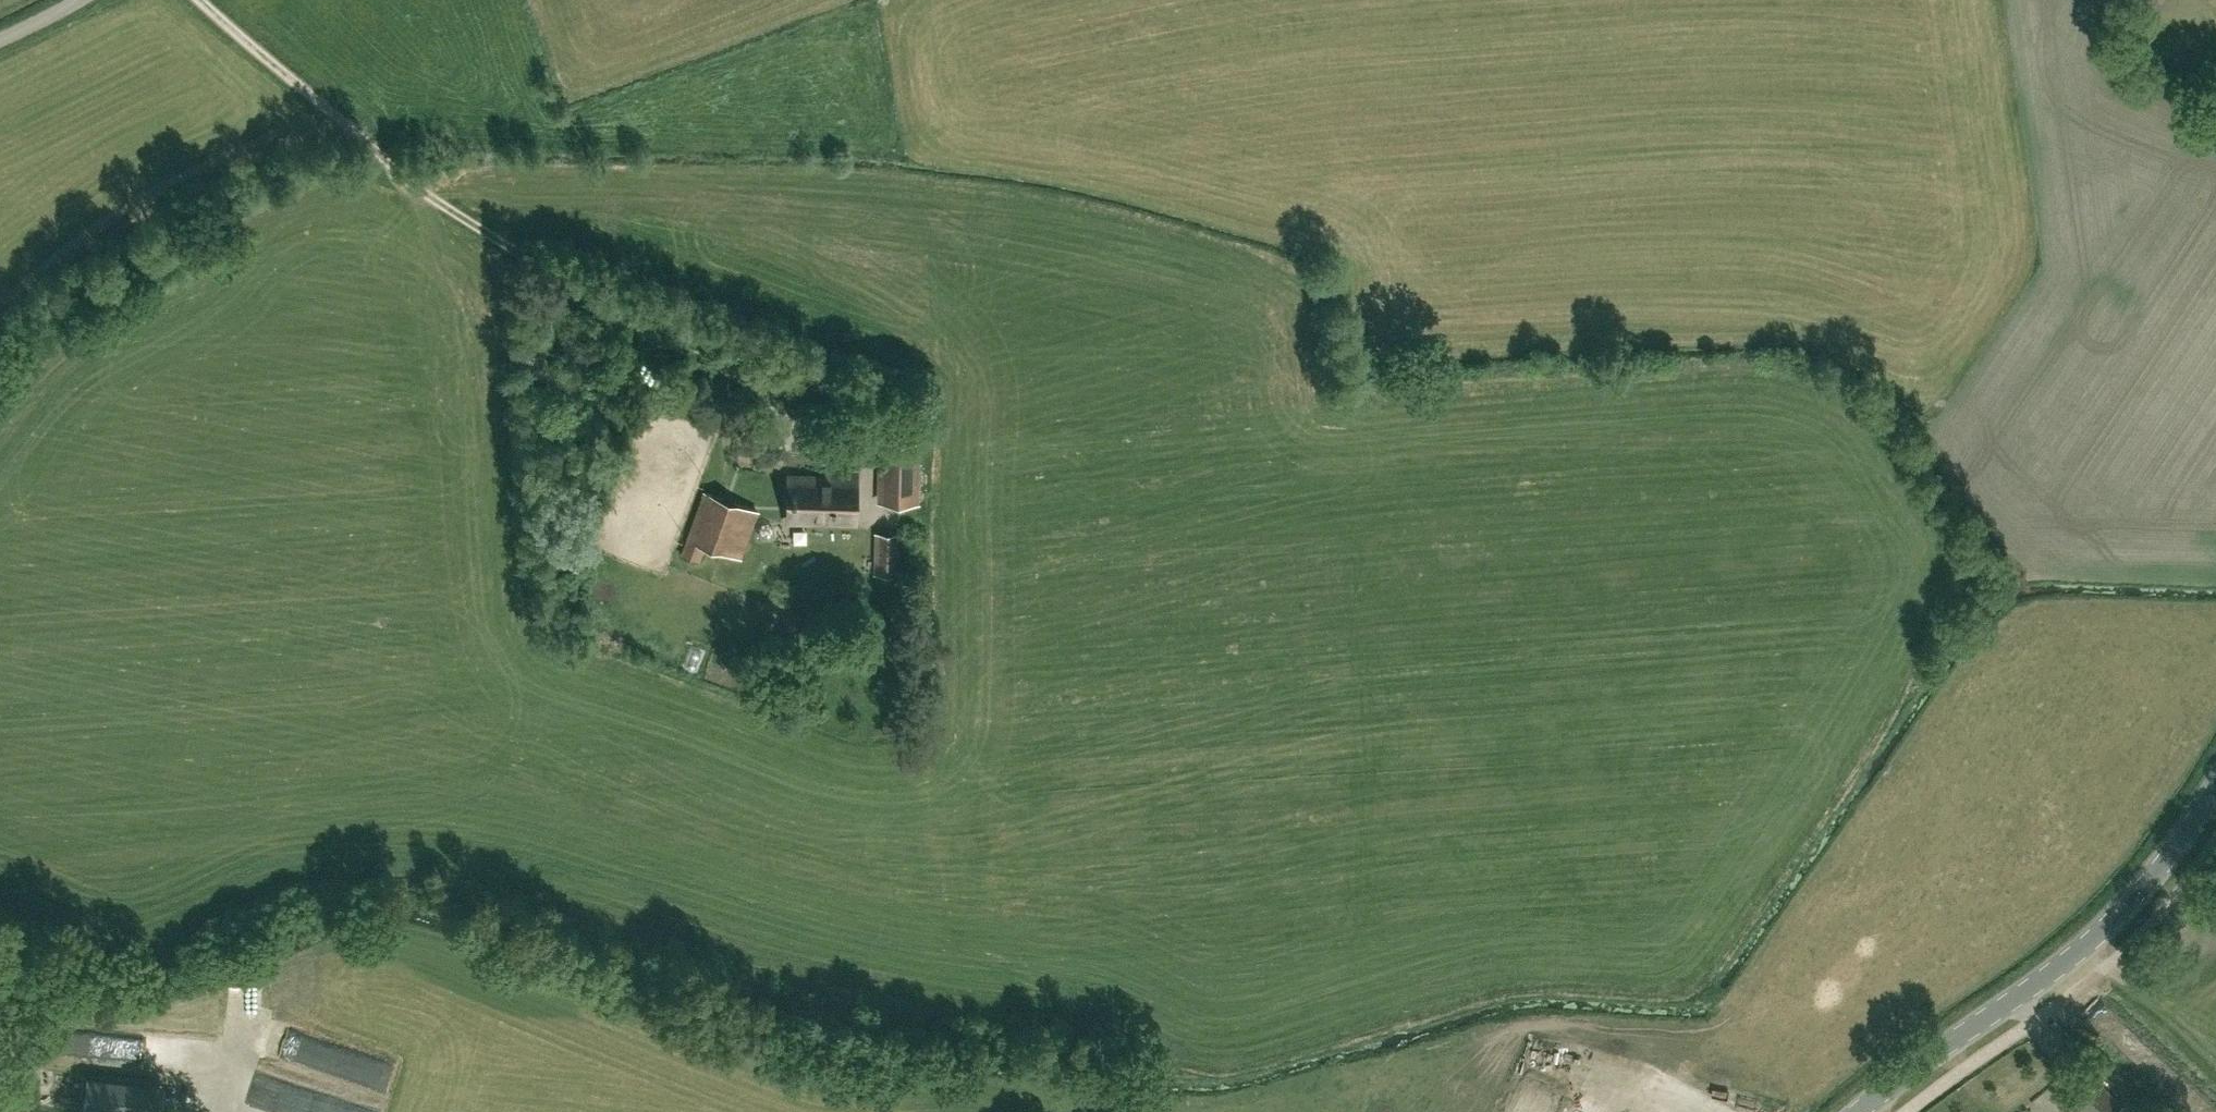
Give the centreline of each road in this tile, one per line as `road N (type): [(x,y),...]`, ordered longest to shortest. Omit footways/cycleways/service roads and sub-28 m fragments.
road 1 (tertiary): [(1861,1111),(2128,897),(2215,782)]

